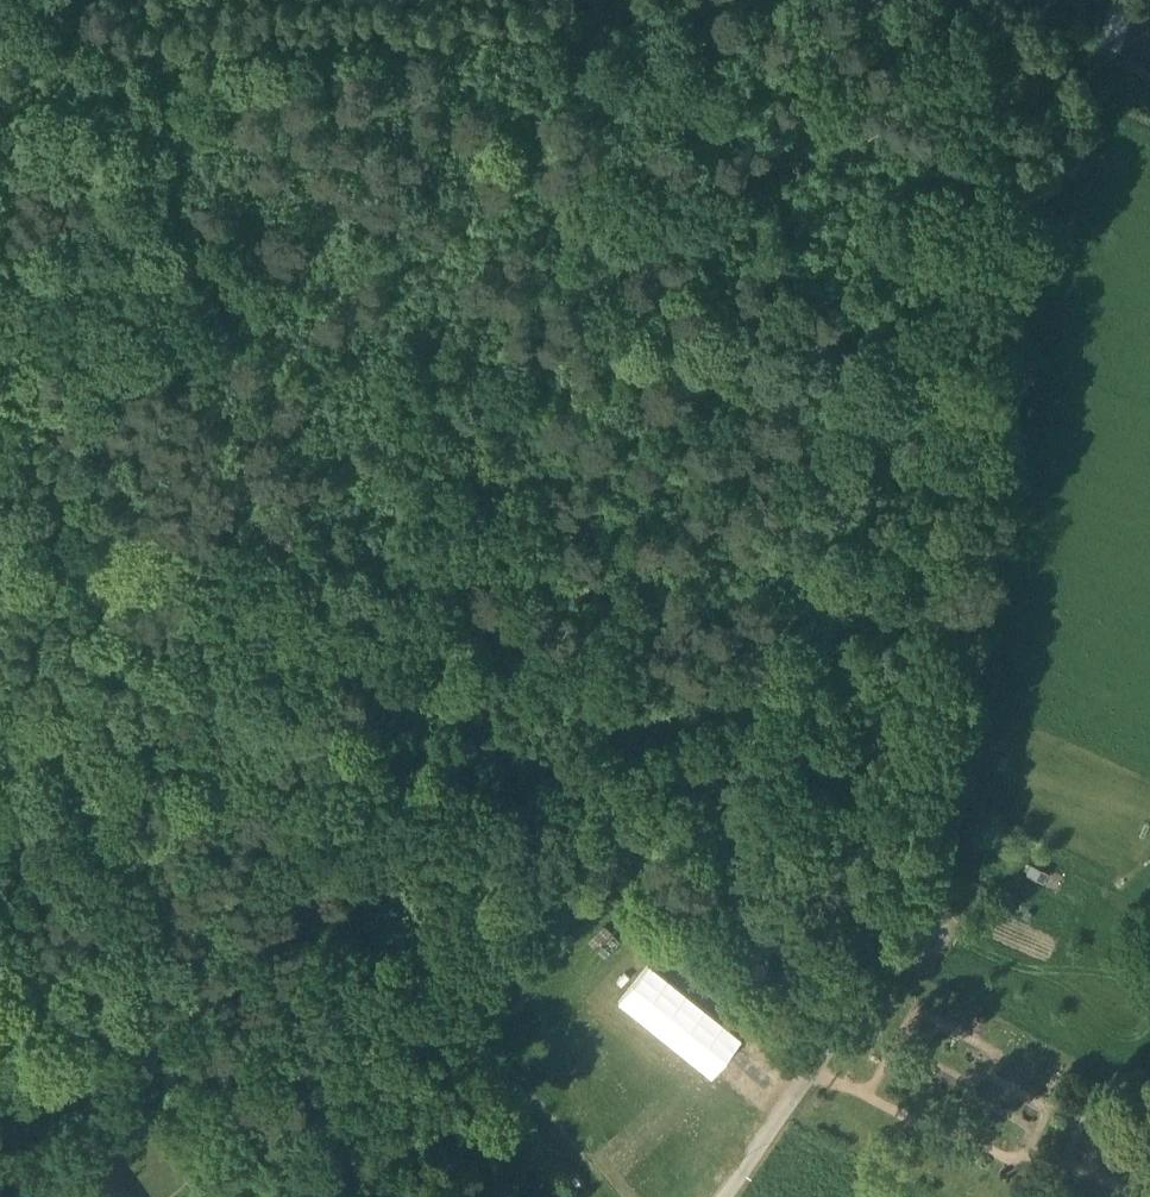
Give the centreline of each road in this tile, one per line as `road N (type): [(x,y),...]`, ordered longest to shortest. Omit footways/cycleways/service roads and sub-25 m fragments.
road 1 (track): [(1070,87),(1017,443),(934,893),(825,1053)]
road 2 (residential): [(724,1196),(825,1053)]

